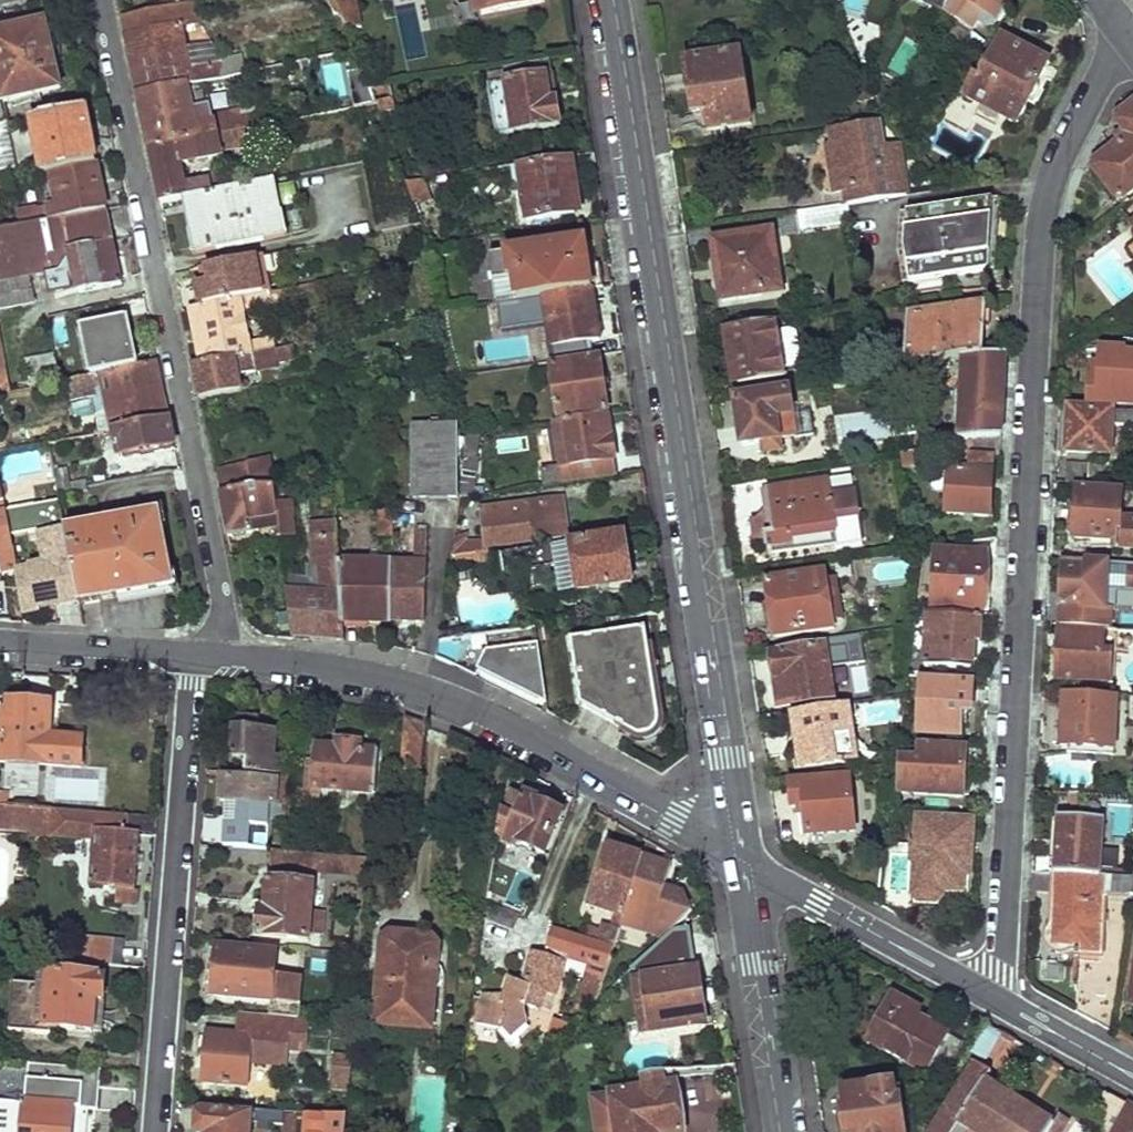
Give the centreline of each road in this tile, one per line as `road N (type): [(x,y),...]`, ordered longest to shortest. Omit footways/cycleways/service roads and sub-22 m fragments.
road 1 (residential): [(998,1003),(1037,247),(1057,160),(1131,31)]
road 2 (tertiary): [(612,0),(742,855)]
road 3 (residential): [(229,656),(226,595),(103,0)]
road 4 (residential): [(229,656),(356,673),(461,704),(742,855)]
road 5 (residential): [(194,655),(159,1131)]
road 6 (tertiary): [(742,855),(998,1003)]
road 7 (tertiary): [(742,855),(784,1131)]
road 8 (residential): [(0,645),(194,655)]
road 9 (tertiary): [(998,1003),(1132,1078)]

